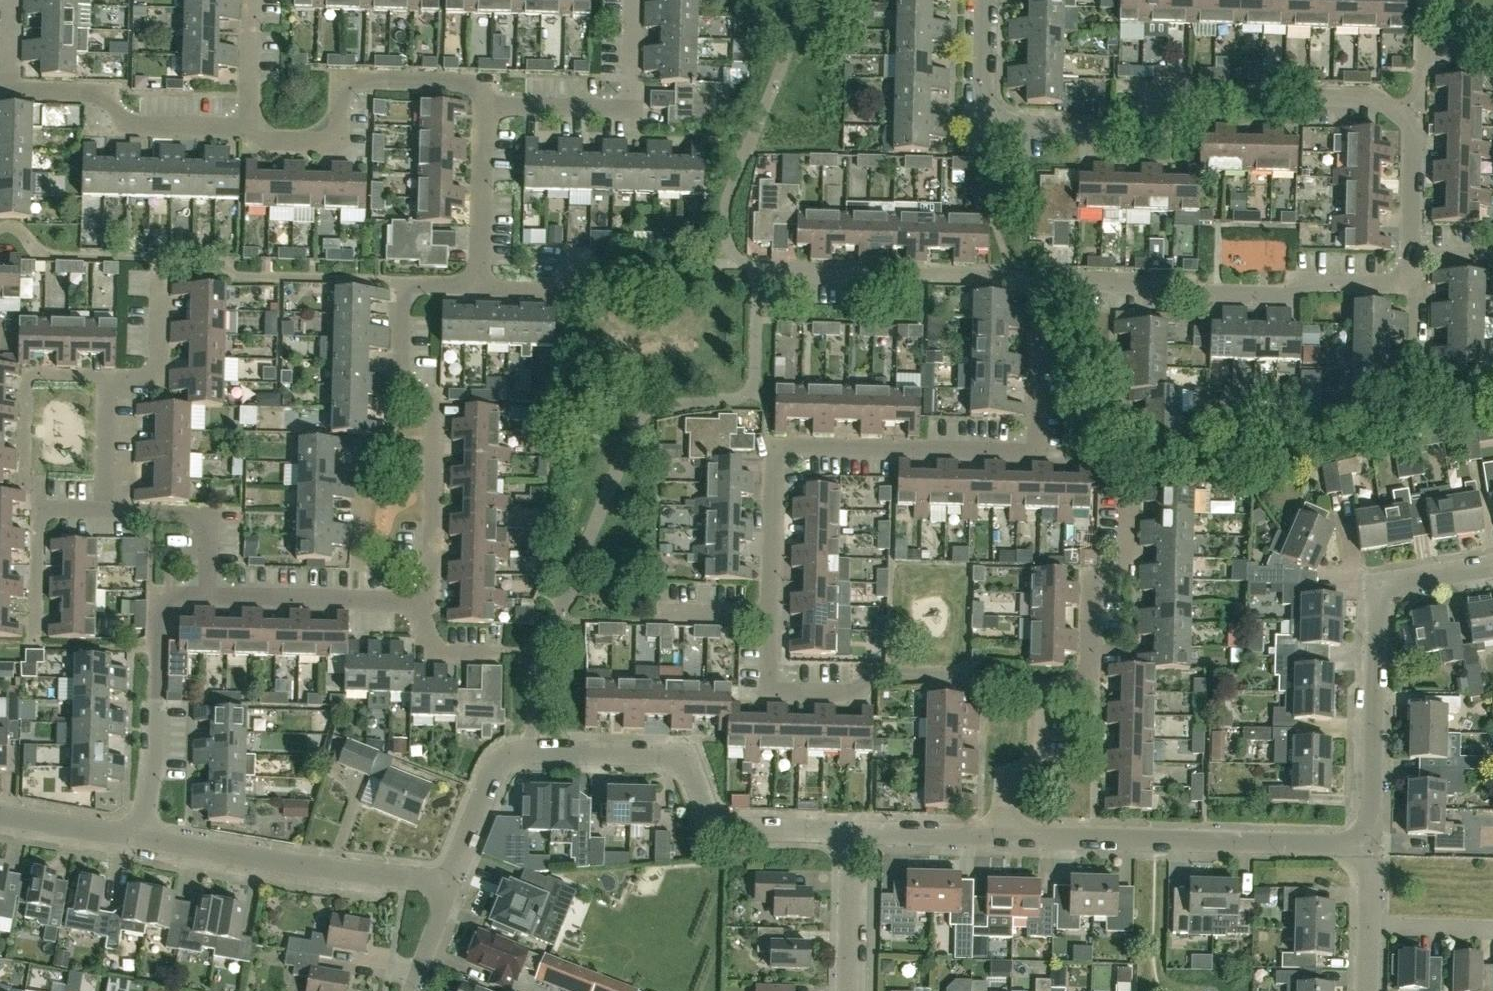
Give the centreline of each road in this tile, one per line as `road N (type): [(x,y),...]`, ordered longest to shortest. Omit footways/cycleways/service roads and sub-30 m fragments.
road 1 (residential): [(772,617),(776,457),(794,445),(1042,440),(1052,409),(1053,271)]
road 2 (residential): [(848,830),(734,828),(710,812),(691,769),(668,757),(516,755),(501,763),(451,883)]
road 3 (residential): [(1415,93),(1174,94),(1157,98),(1136,132),(1001,130)]
road 4 (residential): [(428,601),(436,414),(401,371),(403,292),(414,282),(479,286)]
road 5 (residential): [(1382,830),(1006,832)]
road 6 (residential): [(1414,281),(1333,279),(1288,298),(1201,294),(1192,277),(1053,271)]
road 7 (residential): [(1037,686),(957,686),(953,675),(880,670),(867,690),(770,688),(772,617)]
road 8 (residential): [(1382,830),(1394,594),(1415,576),(1492,565)]
road 9 (residential): [(249,128),(249,144),(338,144),(340,80),(466,81),(484,105)]
road 10 (residential): [(451,883),(141,837)]
road 11 (residential): [(1037,686),(1093,686),(1095,572),(1128,571),(1130,489)]
road 12 (residential): [(1053,271),(772,272)]
road 13 (residential): [(249,128),(135,126),(93,92),(9,92)]
road 14 (residential): [(484,105),(627,108),(628,0)]
road 15 (residential): [(39,509),(40,483),(24,482),(26,373),(107,375)]
road 16 (residential): [(428,601),(208,595)]
road 17 (residential): [(103,511),(208,514),(208,595)]
road 18 (residential): [(479,286),(484,105)]
road 19 (residential): [(141,837),(158,669)]
road 20 (residential): [(1415,253),(1415,93)]
road 21 (residential): [(848,990),(848,830)]
road 22 (residential): [(1006,832),(1010,779),(1037,759),(1037,686)]
road 23 (residential): [(1006,832),(848,830)]
road 24 (residential): [(107,375),(160,376),(161,282)]
road 25 (residential): [(141,837),(0,816)]
road 26 (residential): [(103,511),(107,375)]
road 27 (residential): [(1001,130),(990,121),(986,0)]
road 28 (residential): [(503,650),(425,653),(428,601)]
road 29 (residential): [(37,638),(39,509)]
road 30 (residential): [(249,128),(252,0)]
road 31 (residential): [(479,286),(569,290),(569,259)]

